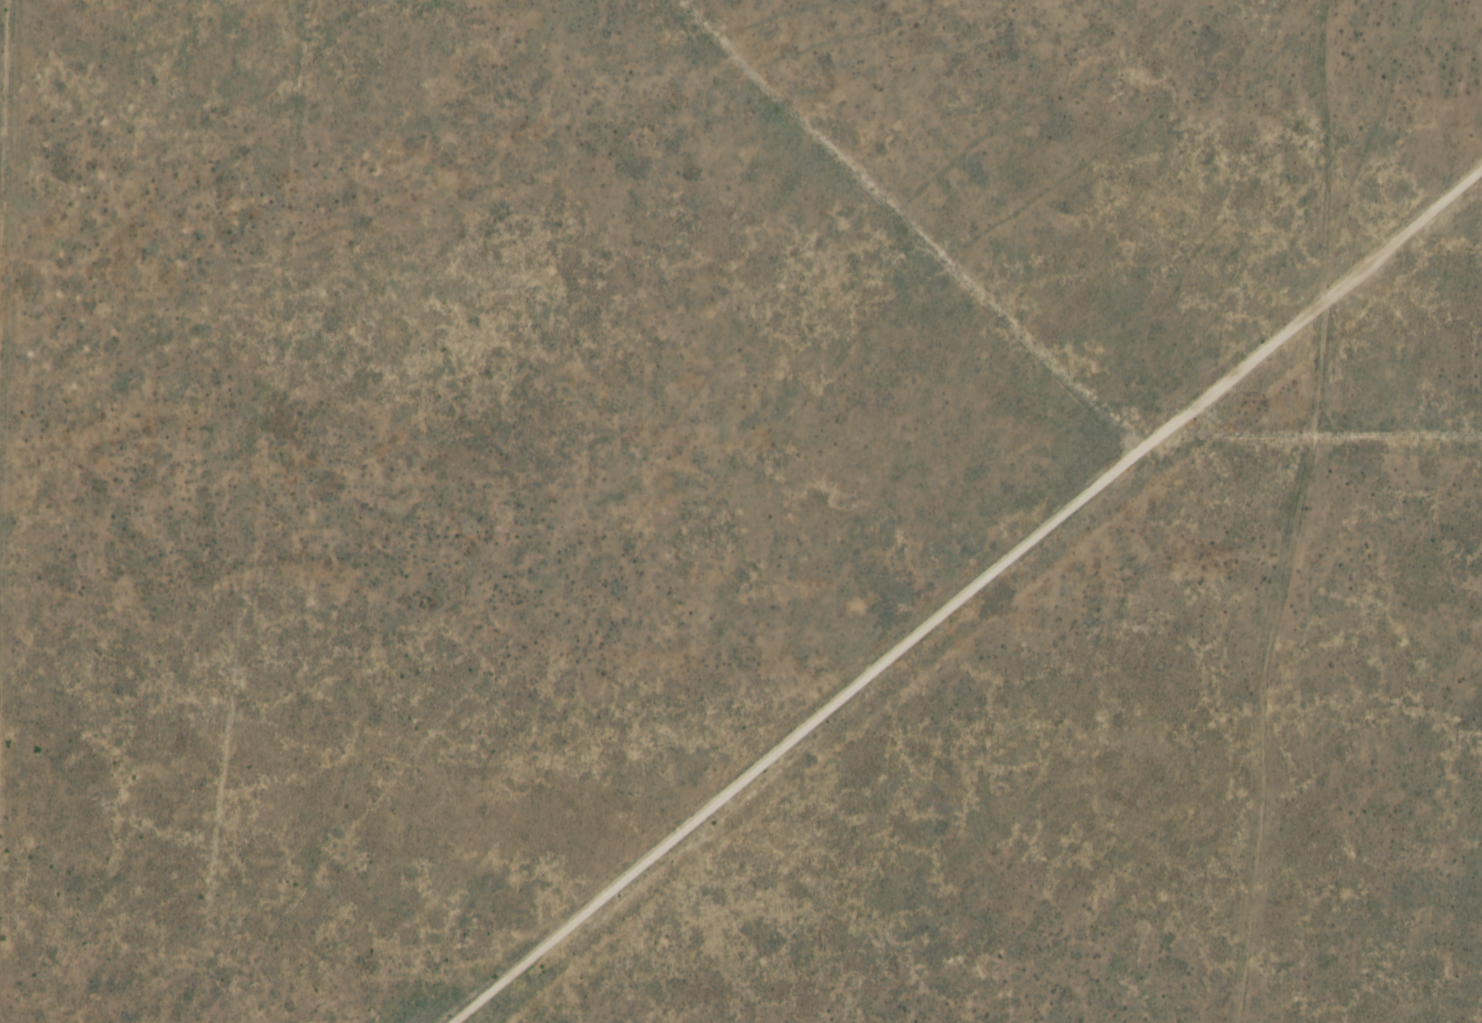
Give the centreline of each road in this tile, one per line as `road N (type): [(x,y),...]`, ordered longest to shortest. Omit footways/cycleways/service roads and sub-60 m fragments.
road 1 (residential): [(1481,182),(892,678),(809,1022)]
road 2 (residential): [(481,1022),(892,678)]

